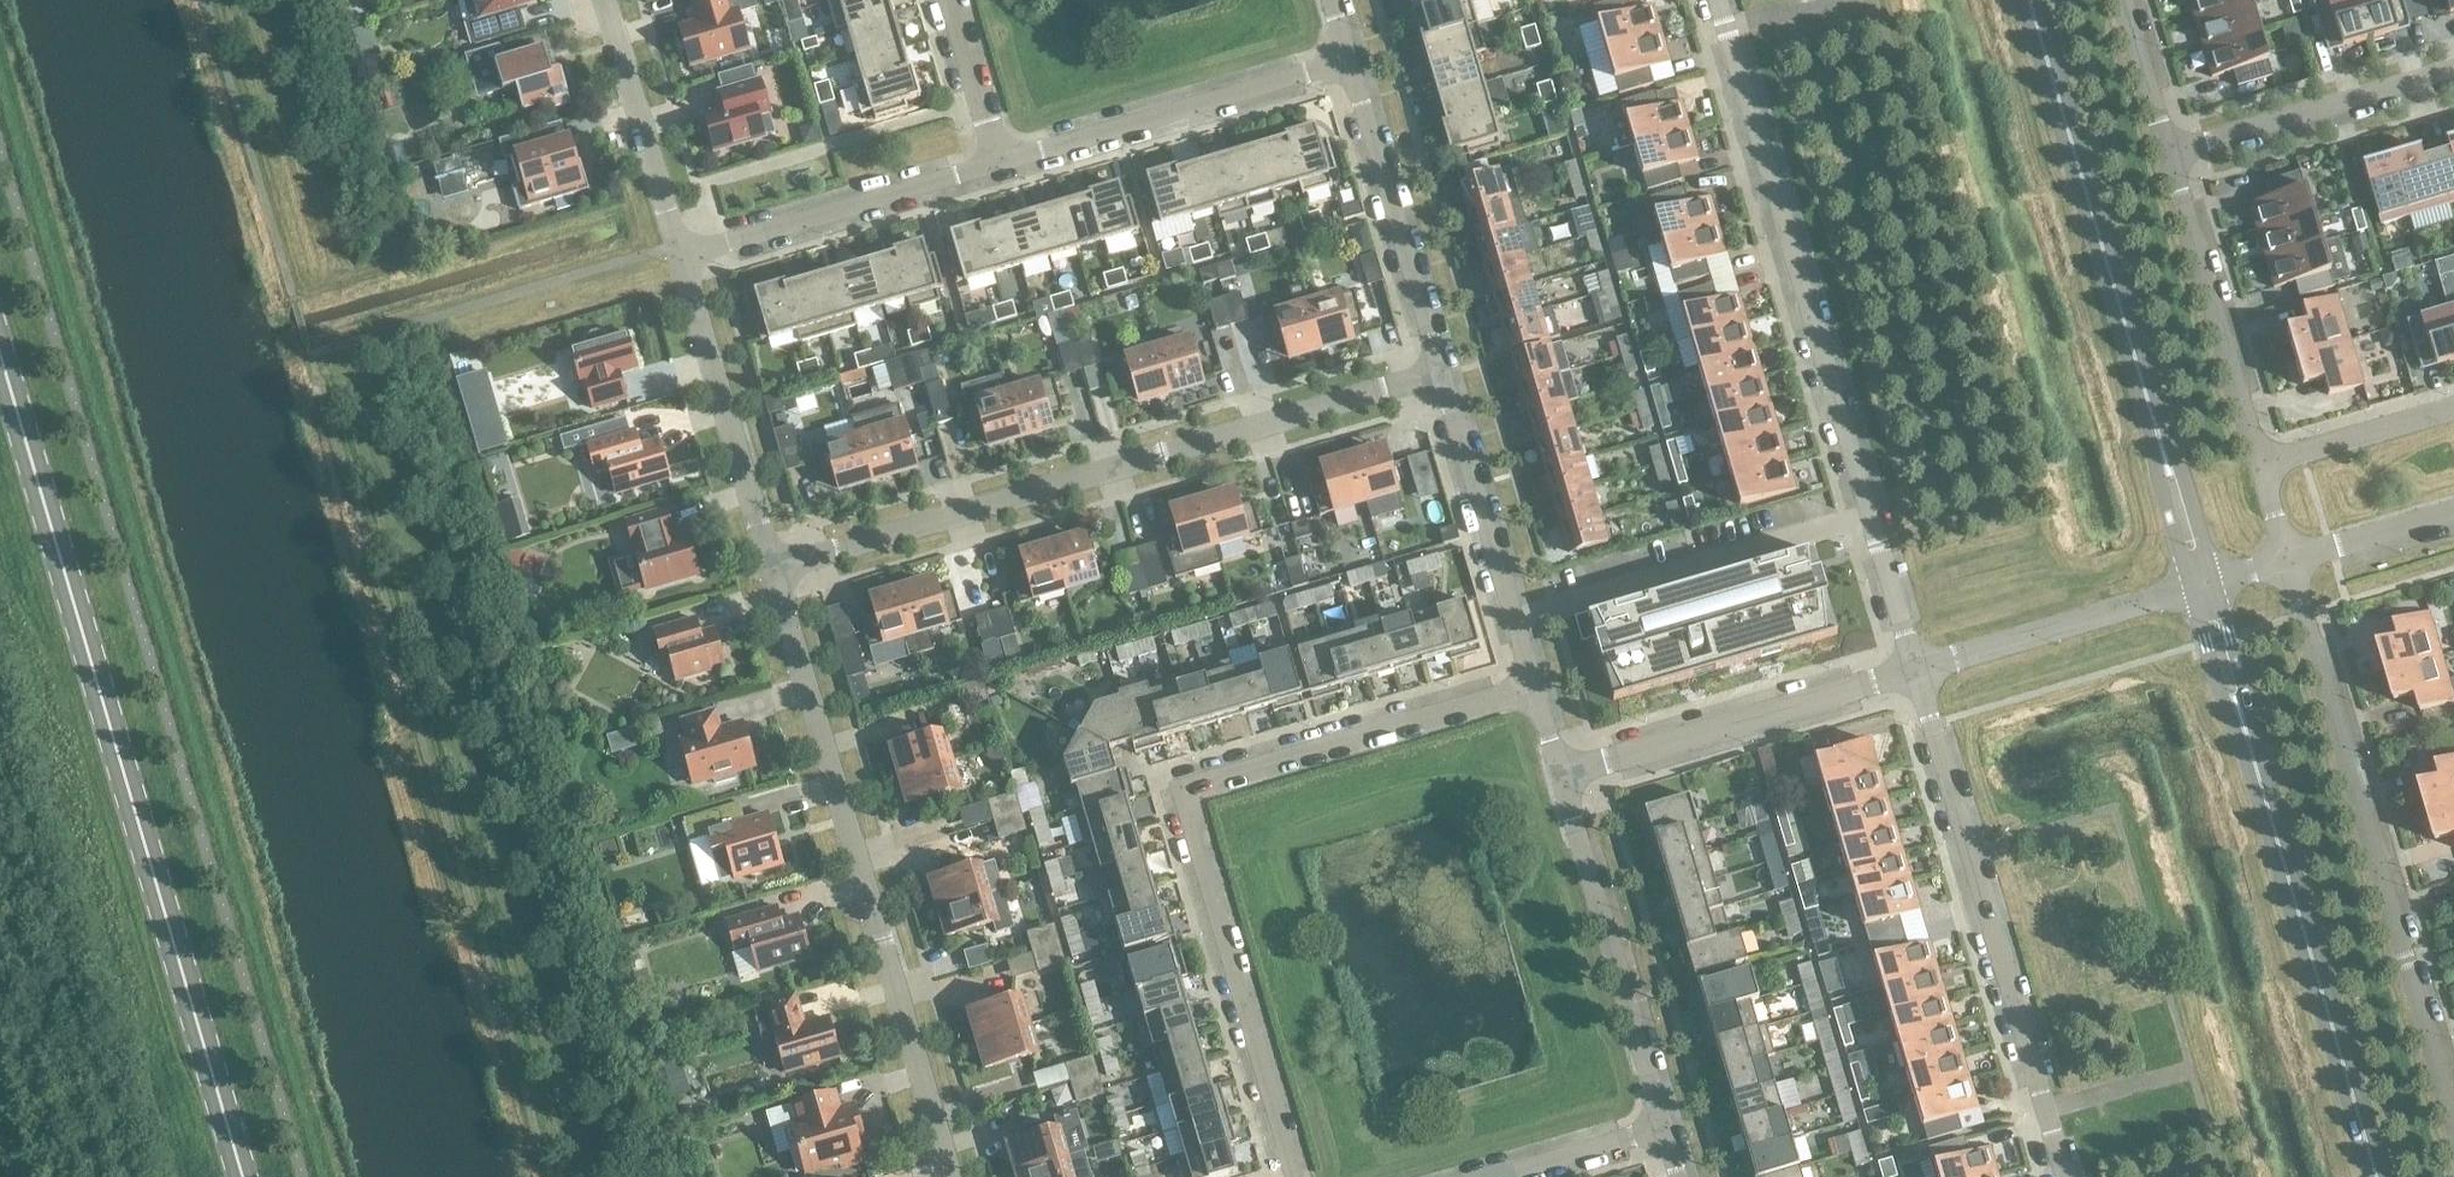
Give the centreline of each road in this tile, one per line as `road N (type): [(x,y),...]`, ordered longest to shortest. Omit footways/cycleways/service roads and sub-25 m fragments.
road 1 (secondary): [(244,1176),(0,343)]
road 2 (residential): [(1296,1176),(1190,813),(1200,789),(1534,687)]
road 3 (residential): [(1719,0),(1916,671)]
road 4 (residential): [(781,573),(1441,372)]
road 5 (residential): [(781,573),(951,1176)]
road 6 (tertiary): [(2030,0),(2205,592)]
road 7 (tertiary): [(2205,592),(2373,1176)]
road 8 (residential): [(2453,1127),(2291,562)]
road 9 (residential): [(1916,671),(2064,1176)]
road 10 (residential): [(1916,671),(1560,776)]
road 11 (residential): [(1560,776),(1663,1126)]
road 12 (residential): [(1001,162),(1349,61)]
road 13 (track): [(0,830),(101,1176)]
road 14 (residential): [(680,257),(1001,162)]
road 15 (residential): [(680,257),(781,573)]
road 16 (residential): [(1441,372),(1534,687)]
road 17 (residential): [(1349,61),(1441,372)]
road 18 (residential): [(2266,469),(2174,159)]
road 19 (residential): [(2205,592),(1916,671)]
road 20 (residential): [(2174,159),(2453,77)]
road 21 (residential): [(605,0),(680,257)]
road 22 (residential): [(2266,469),(2453,413)]
road 23 (residential): [(1496,1176),(1663,1126)]
road 24 (residential): [(2291,562),(2453,513)]
road 25 (residential): [(1001,162),(953,0)]
road 26 (residential): [(2174,159),(2126,0)]

